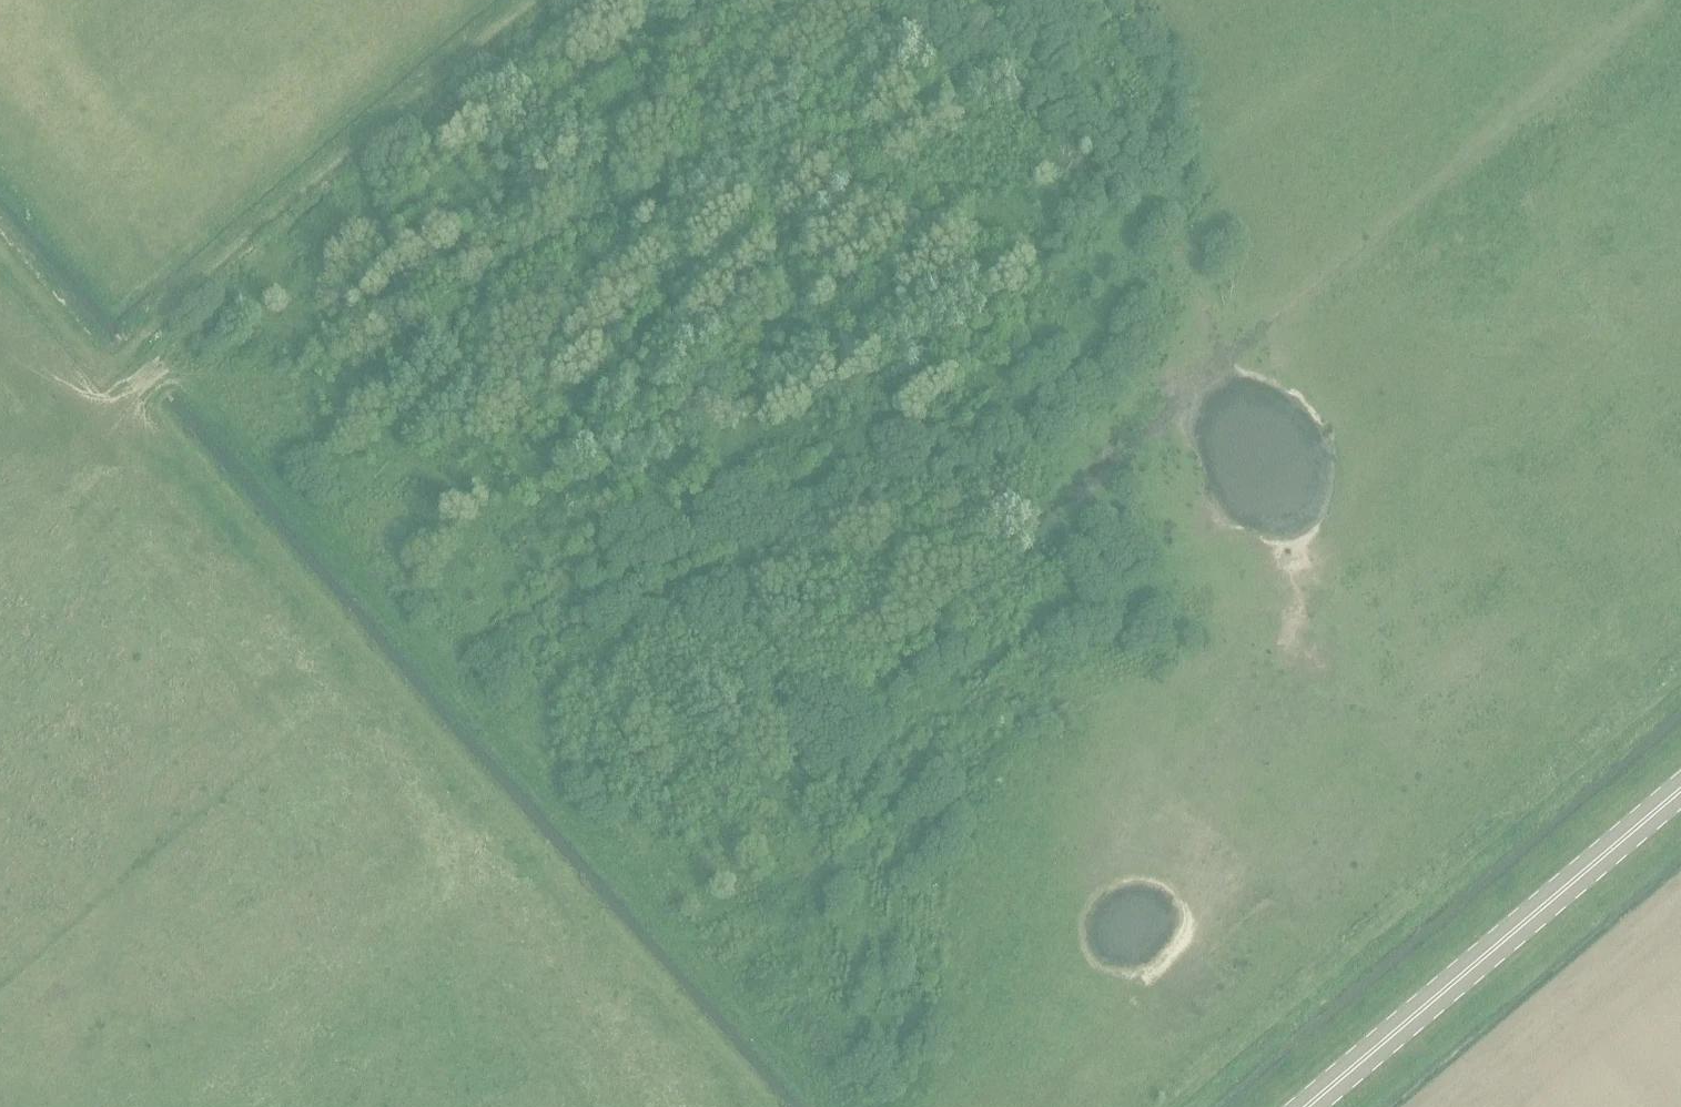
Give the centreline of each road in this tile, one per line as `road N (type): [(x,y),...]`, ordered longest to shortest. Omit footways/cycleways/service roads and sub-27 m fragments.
road 1 (secondary): [(1303,1106),(1680,786)]

